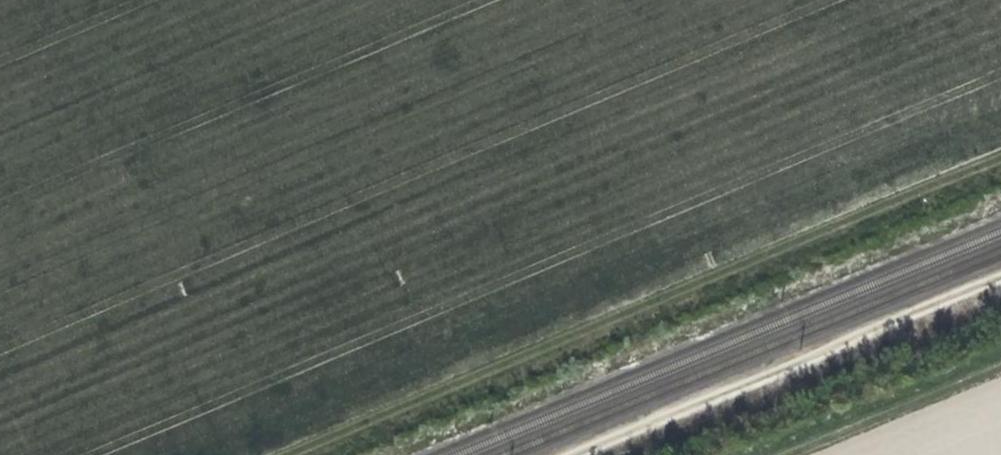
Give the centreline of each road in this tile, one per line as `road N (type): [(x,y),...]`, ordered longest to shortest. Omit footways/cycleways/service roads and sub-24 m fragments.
road 1 (track): [(325,454),(1000,168)]
road 2 (track): [(1000,370),(792,454)]

